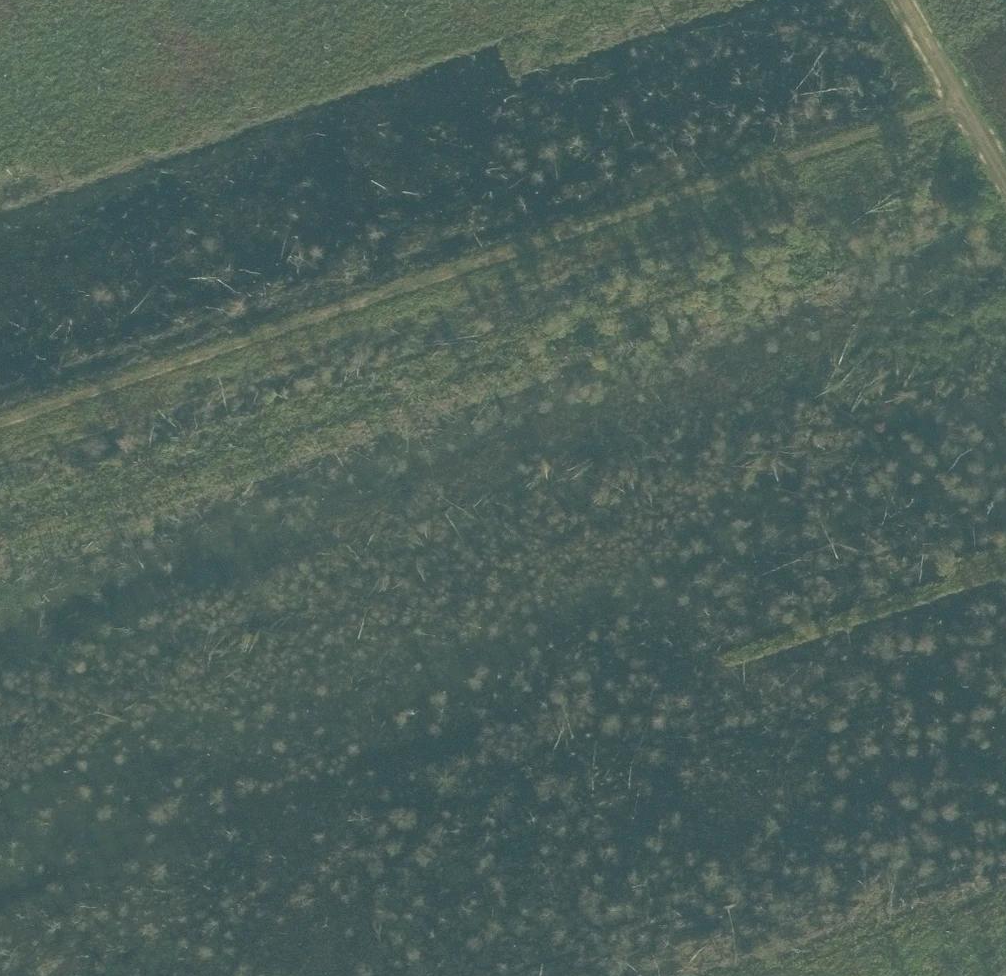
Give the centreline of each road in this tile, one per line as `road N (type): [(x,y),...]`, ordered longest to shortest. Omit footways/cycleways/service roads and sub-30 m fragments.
road 1 (track): [(1005,193),(894,0)]

